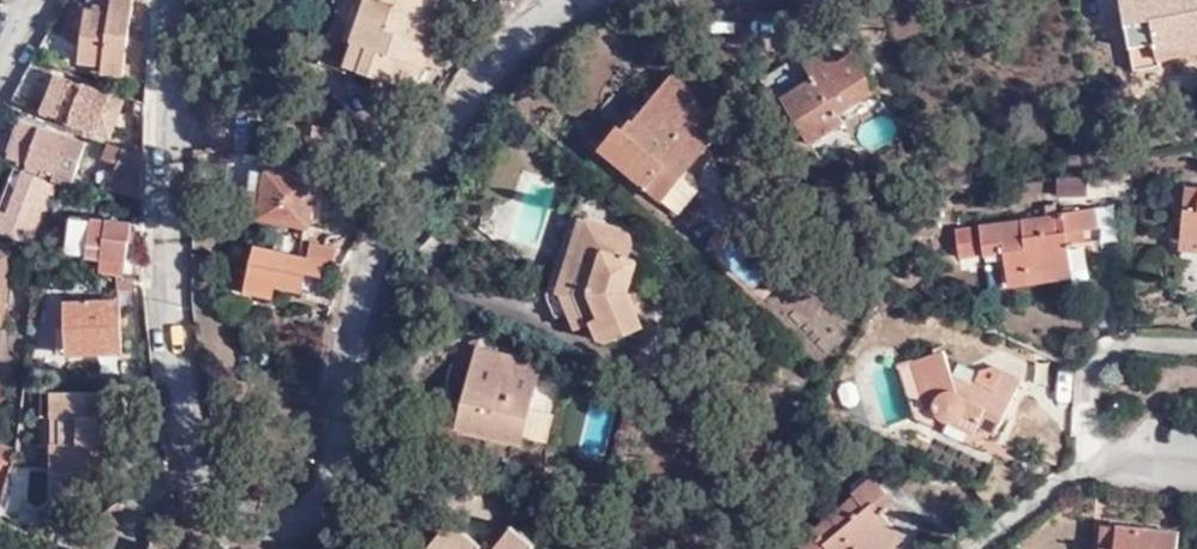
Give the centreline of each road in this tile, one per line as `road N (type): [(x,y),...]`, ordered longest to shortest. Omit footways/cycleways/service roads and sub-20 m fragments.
road 1 (residential): [(165,0),(169,331),(190,487),(230,538),(283,525),(340,350),(456,116),(552,13),(602,0)]
road 2 (residential): [(1196,343),(1119,340),(1084,370),(1091,463)]

